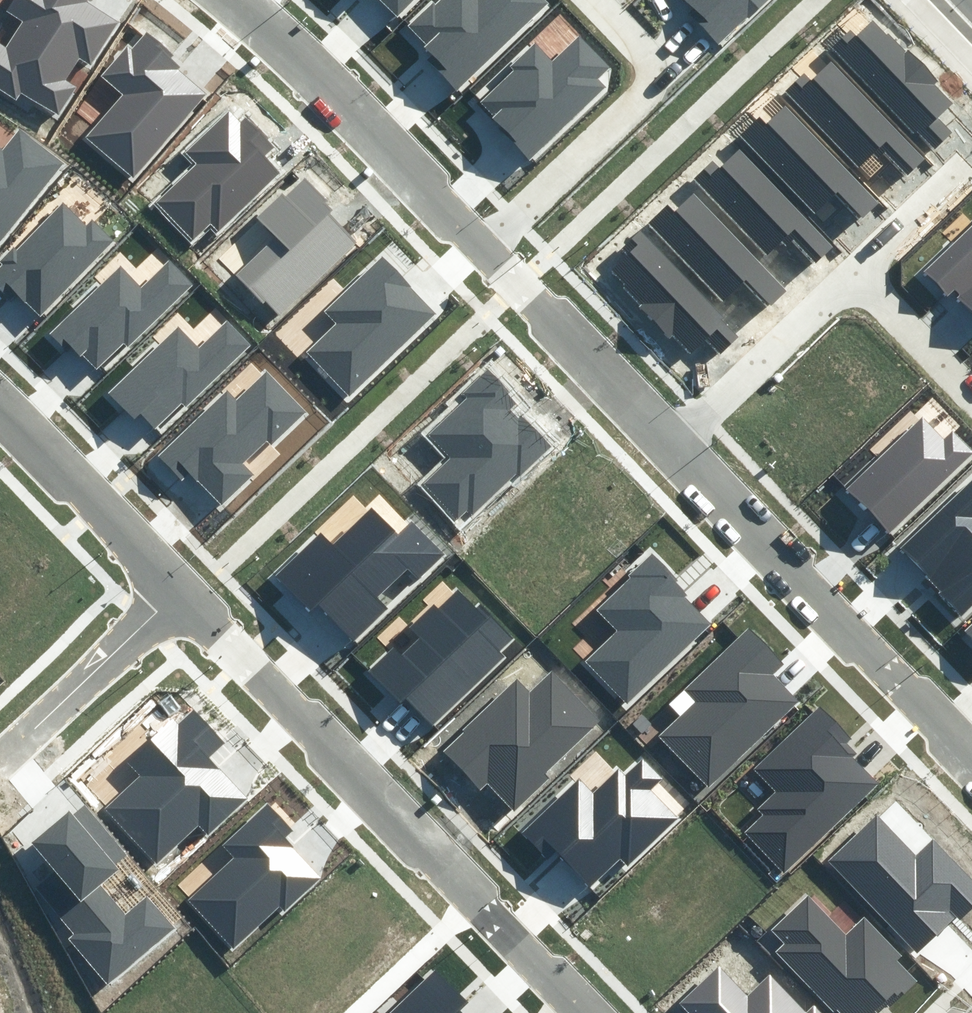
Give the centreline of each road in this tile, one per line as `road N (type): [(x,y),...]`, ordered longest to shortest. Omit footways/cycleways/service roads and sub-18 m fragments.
road 1 (residential): [(181,588),(582,1012)]
road 2 (residential): [(674,447),(971,764)]
road 3 (residential): [(482,248),(676,81),(599,0)]
road 4 (residential): [(238,0),(273,26),(482,248)]
road 5 (residential): [(482,248),(674,447)]
road 6 (residential): [(0,407),(181,588)]
road 7 (residential): [(674,447),(853,269)]
road 8 (residential): [(0,756),(181,588)]
road 9 (residential): [(853,269),(971,394)]
road 10 (residential): [(853,269),(952,170)]

